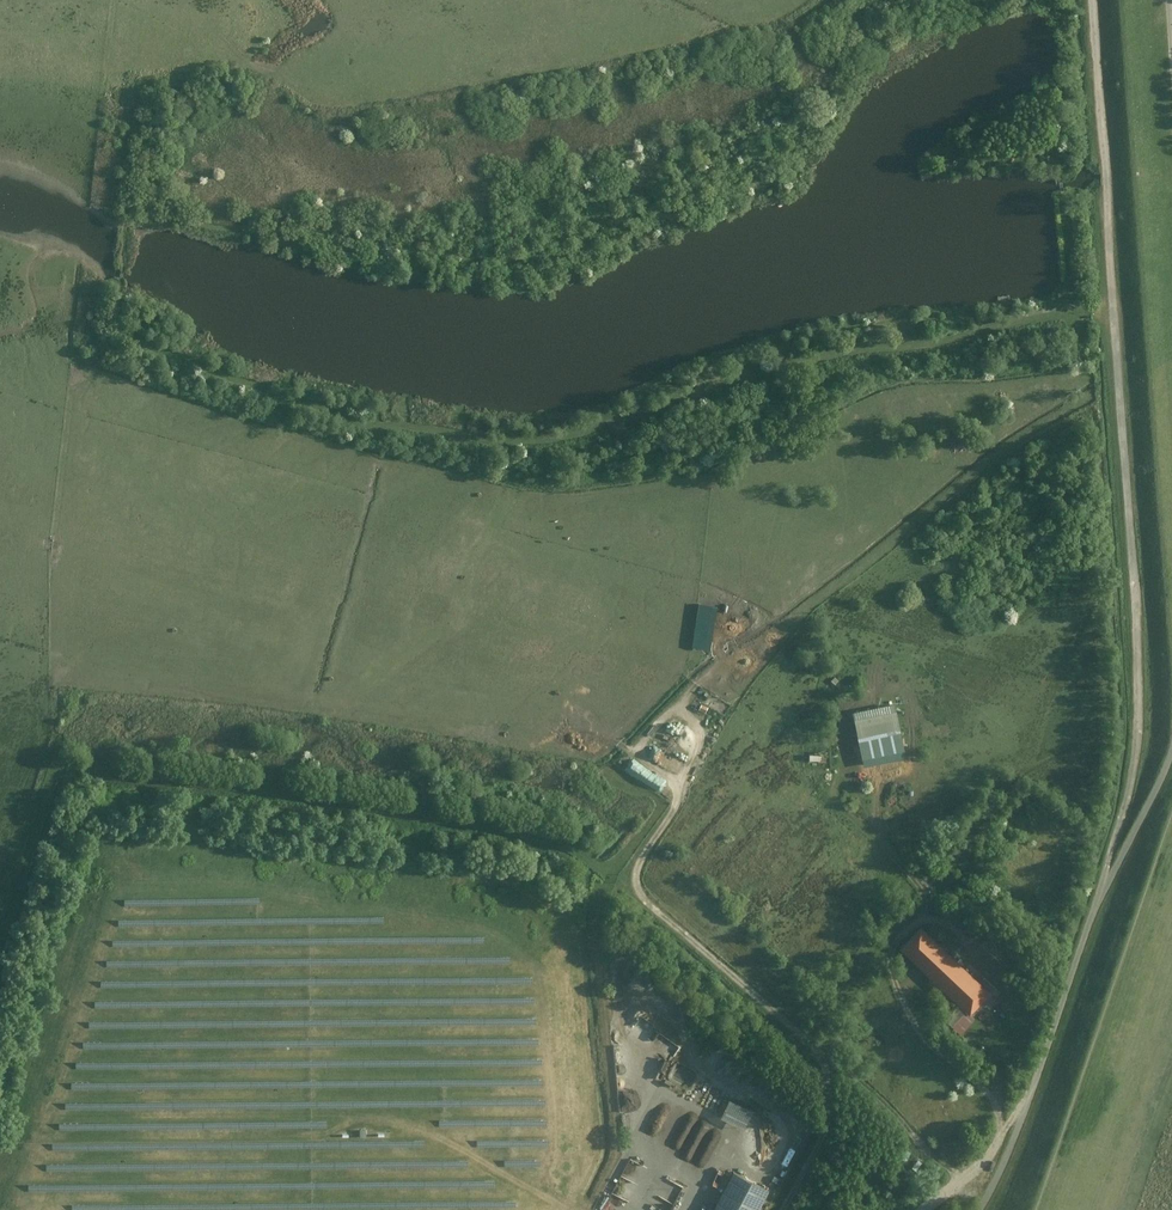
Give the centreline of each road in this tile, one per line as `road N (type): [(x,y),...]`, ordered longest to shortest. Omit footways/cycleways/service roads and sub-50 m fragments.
road 1 (track): [(960,1184),(865,1086),(815,1054),(641,902),(560,851),(63,775),(0,960)]
road 2 (track): [(1094,0),(1136,641),(1136,770),(1101,901)]
road 3 (track): [(1032,1095),(1002,1128),(993,1099),(916,1030),(905,1006),(890,952),(902,935),(923,925),(972,947)]
road 4 (track): [(994,1041),(999,1140),(932,1209)]
road 5 (track): [(1171,748),(1101,901)]
road 6 (track): [(641,902),(634,869),(674,812),(669,786)]

